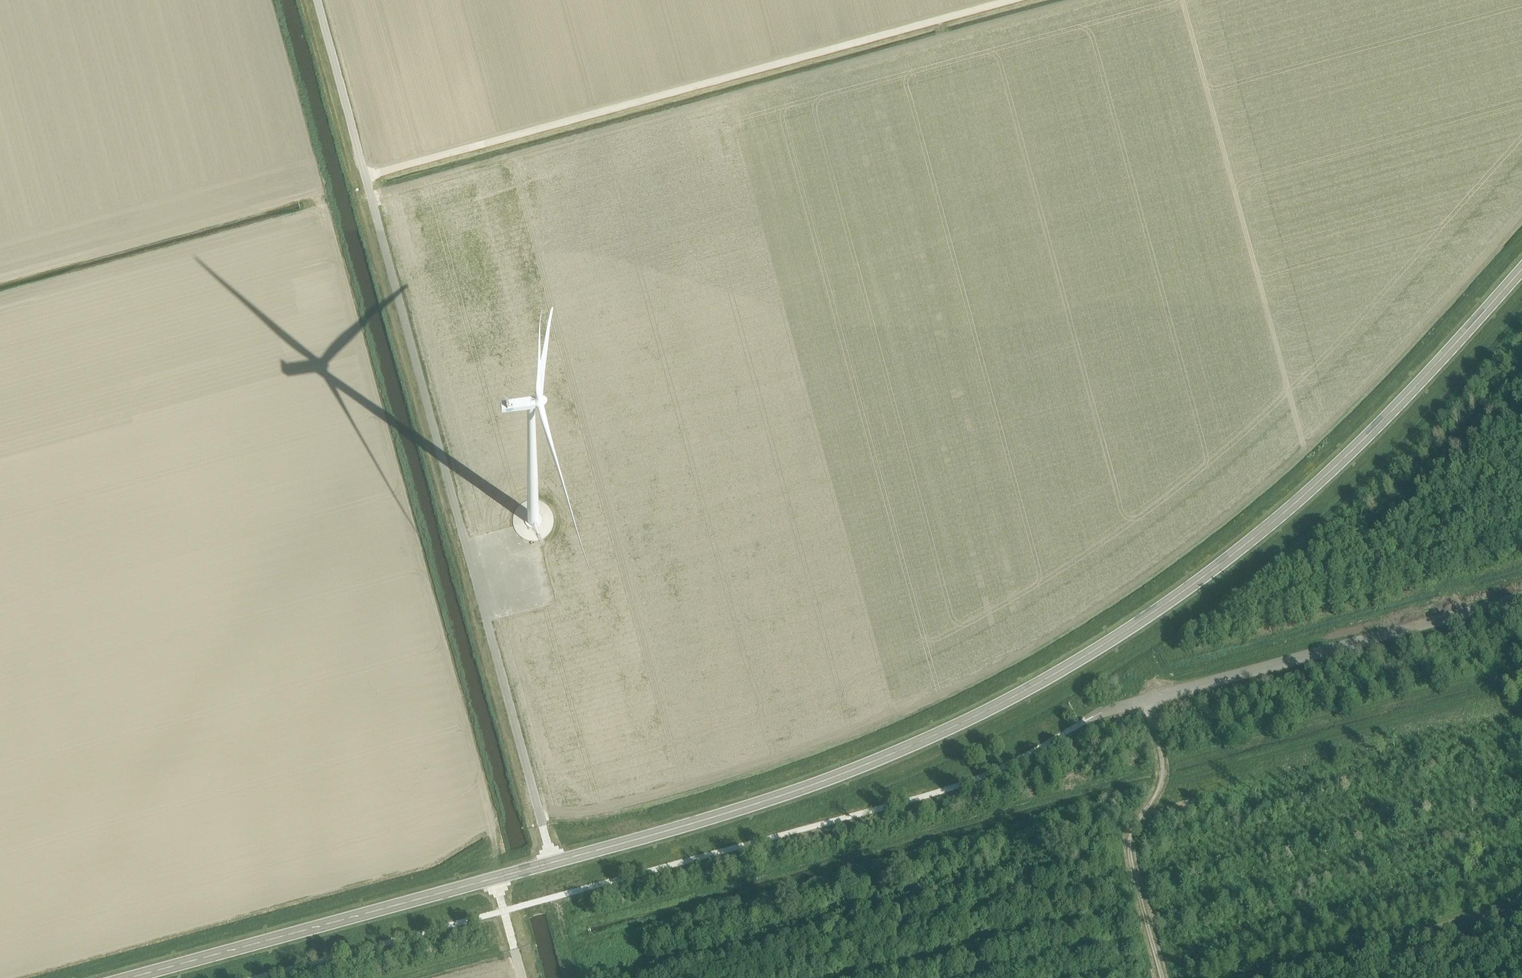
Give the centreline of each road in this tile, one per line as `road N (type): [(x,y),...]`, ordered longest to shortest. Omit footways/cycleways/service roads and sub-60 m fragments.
road 1 (secondary): [(125,977),(676,827),(828,779),(945,730),(1120,635),(1267,526),(1398,404),(1521,268)]
road 2 (unclassified): [(1098,713),(1521,597)]

